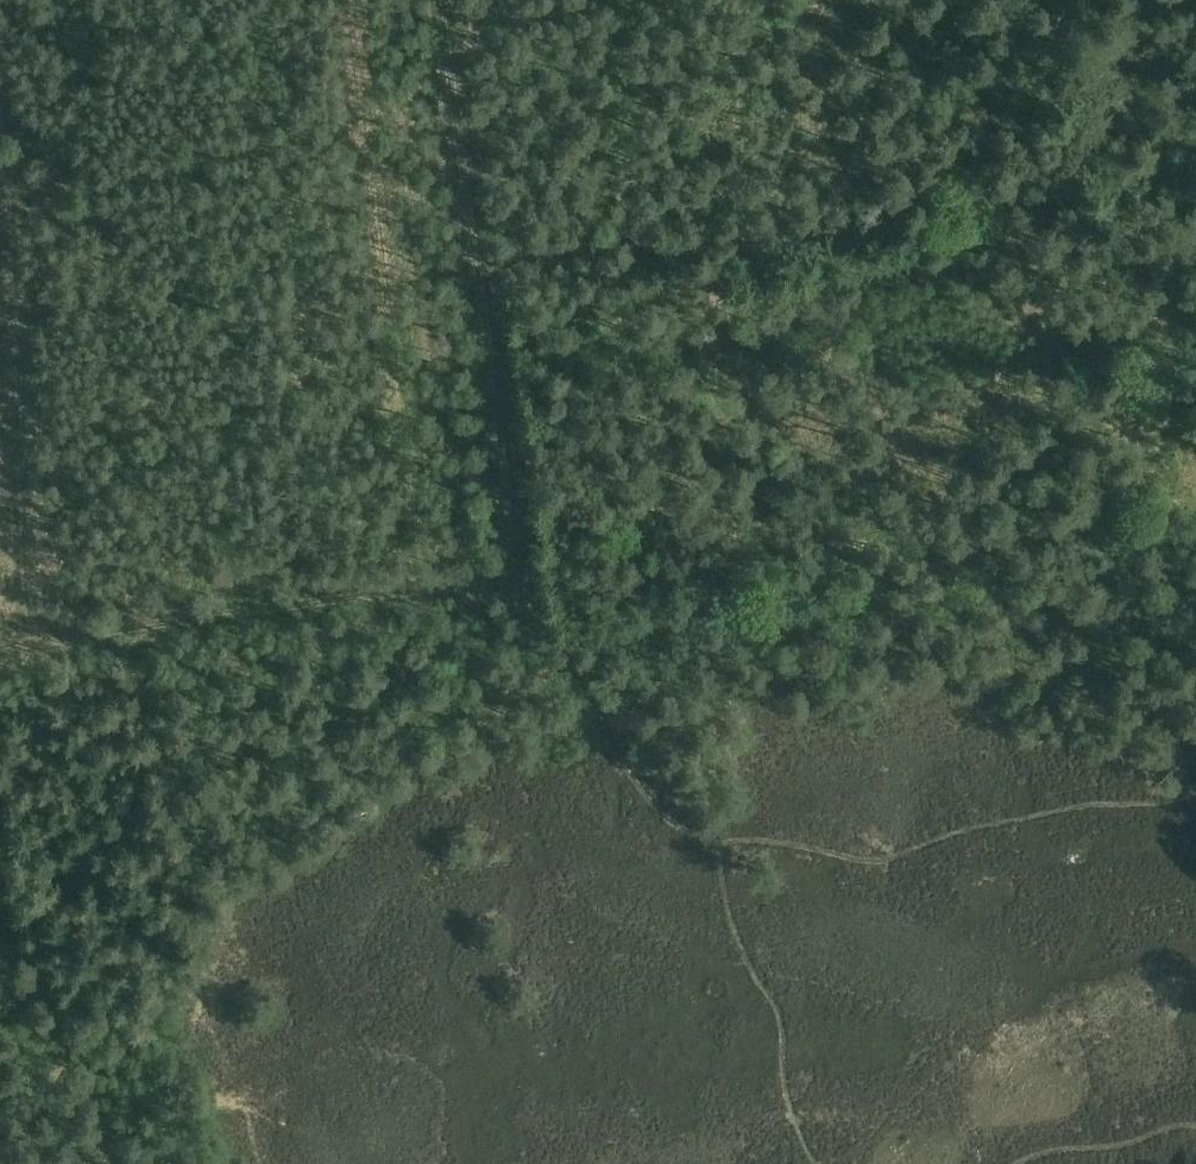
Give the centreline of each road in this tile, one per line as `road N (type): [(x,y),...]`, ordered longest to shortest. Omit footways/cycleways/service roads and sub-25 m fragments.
road 1 (track): [(0,649),(459,584),(478,578),(504,549),(508,500),(442,0)]
road 2 (track): [(0,378),(30,645)]

